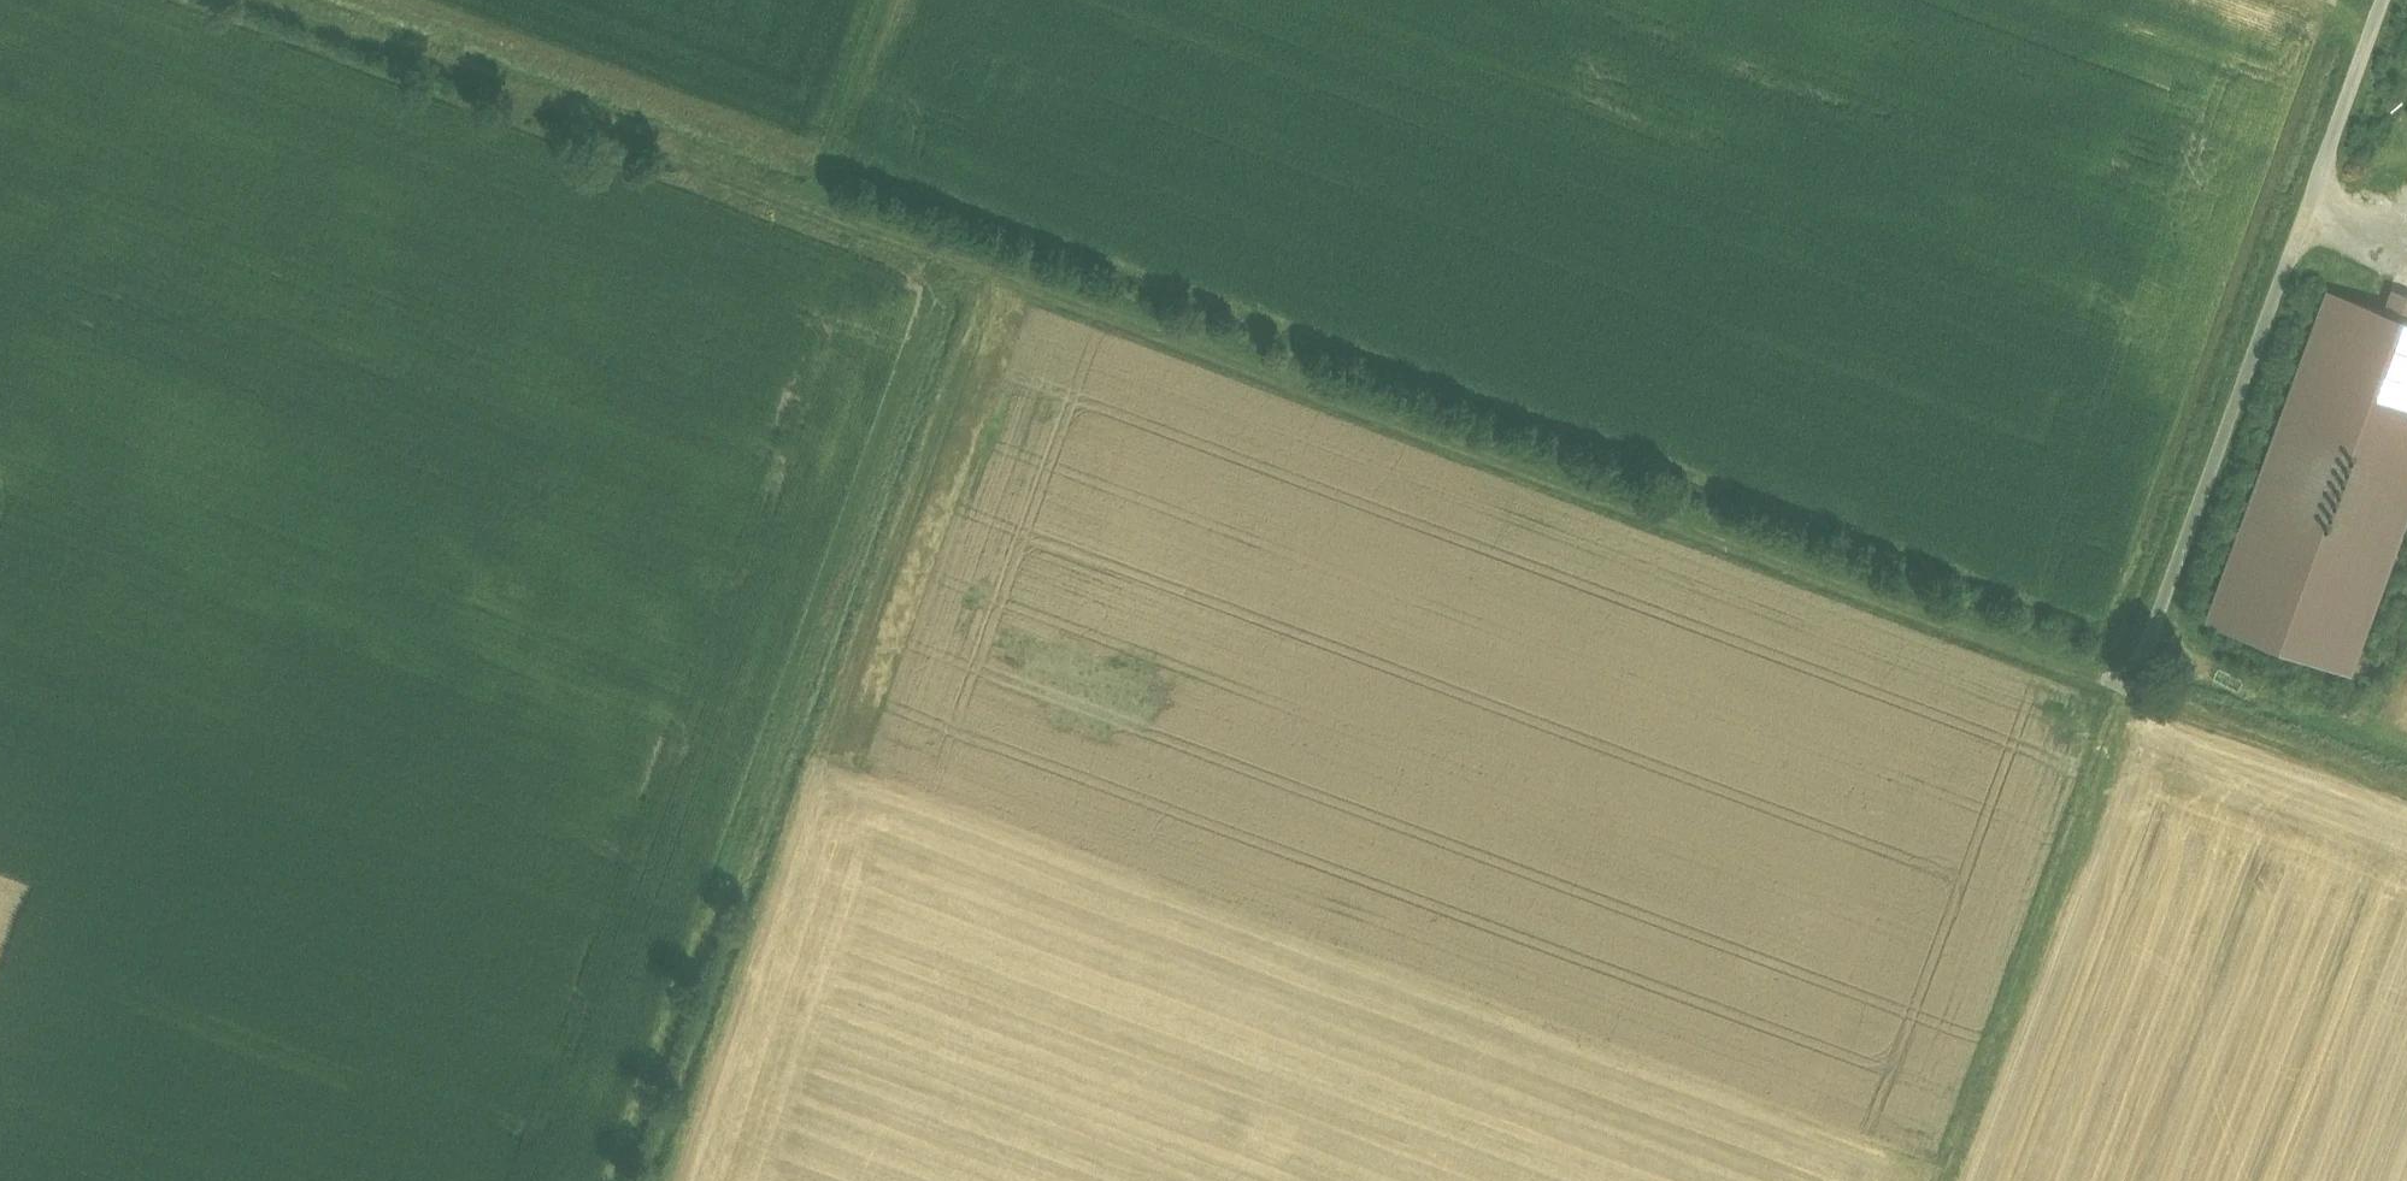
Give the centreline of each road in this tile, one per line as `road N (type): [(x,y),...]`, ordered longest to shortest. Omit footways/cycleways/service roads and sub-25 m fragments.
road 1 (track): [(273,0),(2147,677)]
road 2 (unclassified): [(2389,0),(2147,677)]

